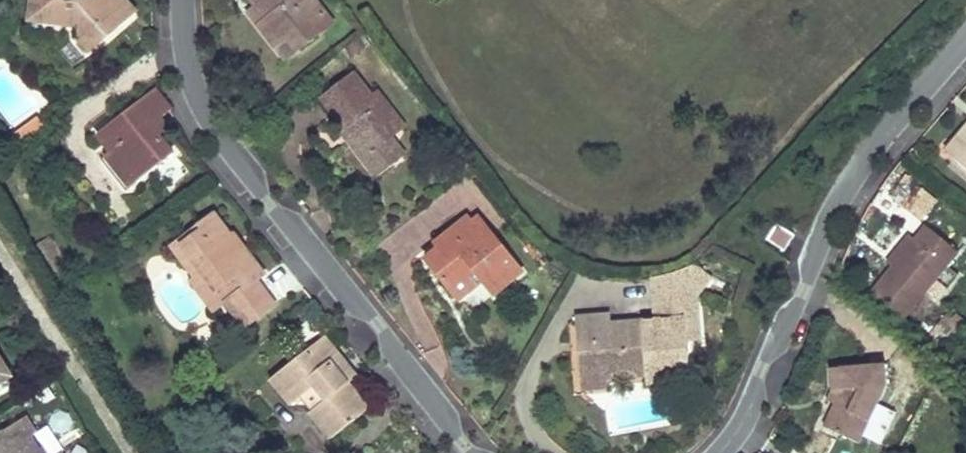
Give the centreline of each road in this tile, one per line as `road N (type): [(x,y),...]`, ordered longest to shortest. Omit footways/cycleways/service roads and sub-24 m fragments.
road 1 (residential): [(181,0),(195,88),(223,138),(474,452)]
road 2 (residential): [(719,452),(756,394),(811,250),(847,183),(965,37)]

